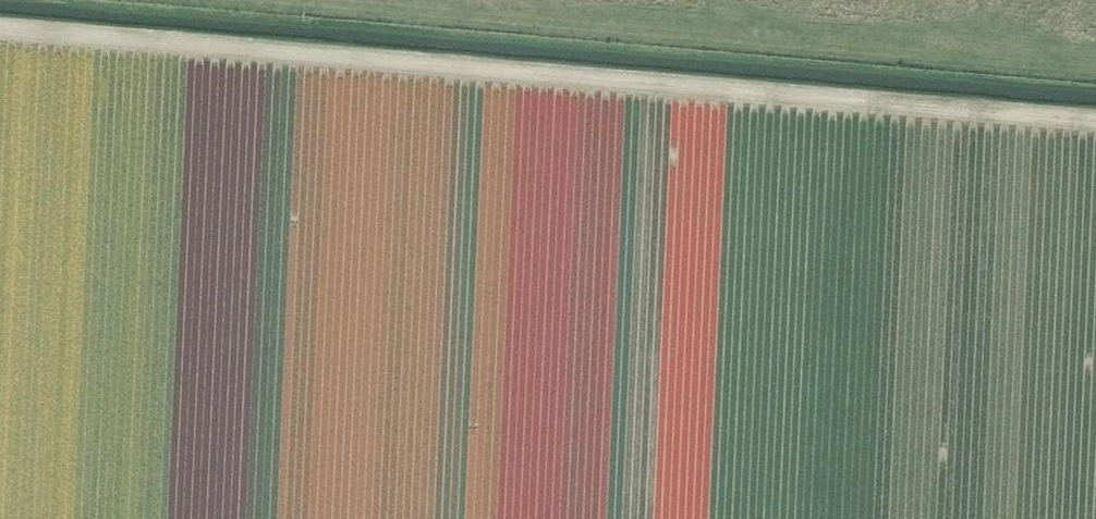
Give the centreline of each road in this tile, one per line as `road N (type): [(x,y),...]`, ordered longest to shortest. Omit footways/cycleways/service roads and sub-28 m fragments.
road 1 (track): [(1095,121),(0,29)]
road 2 (track): [(1095,65),(308,0)]

